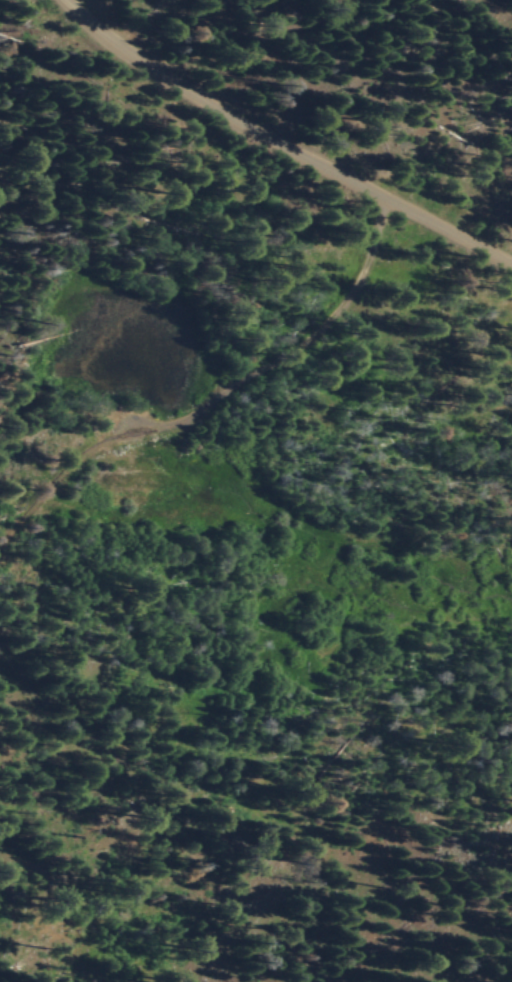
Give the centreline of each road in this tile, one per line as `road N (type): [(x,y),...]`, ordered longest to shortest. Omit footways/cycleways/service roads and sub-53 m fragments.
road 1 (track): [(384,196),(345,266),(281,346),(227,384),(159,458),(124,513),(70,560),(52,595),(9,762),(0,859)]
road 2 (track): [(124,513),(127,541),(115,580),(121,620),(178,679),(258,800),(301,797),(368,760),(415,757),(511,723)]
road 3 (residential): [(511,265),(237,123),(69,0)]

